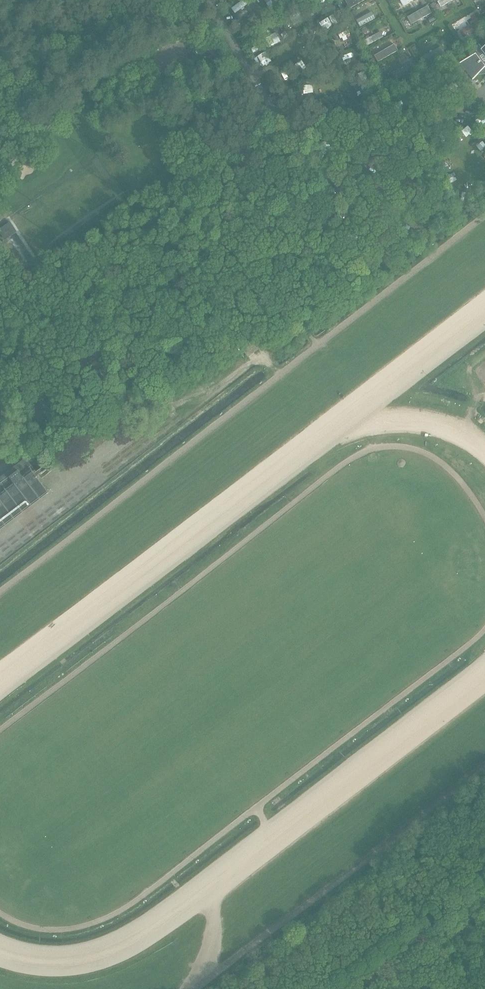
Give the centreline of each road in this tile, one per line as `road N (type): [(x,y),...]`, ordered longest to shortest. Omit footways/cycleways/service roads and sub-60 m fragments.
road 1 (track): [(0,417),(283,199)]
road 2 (track): [(283,199),(305,209),(333,255),(326,278),(297,308),(282,313),(242,299),(225,244)]
road 3 (track): [(107,172),(169,229),(189,270)]

